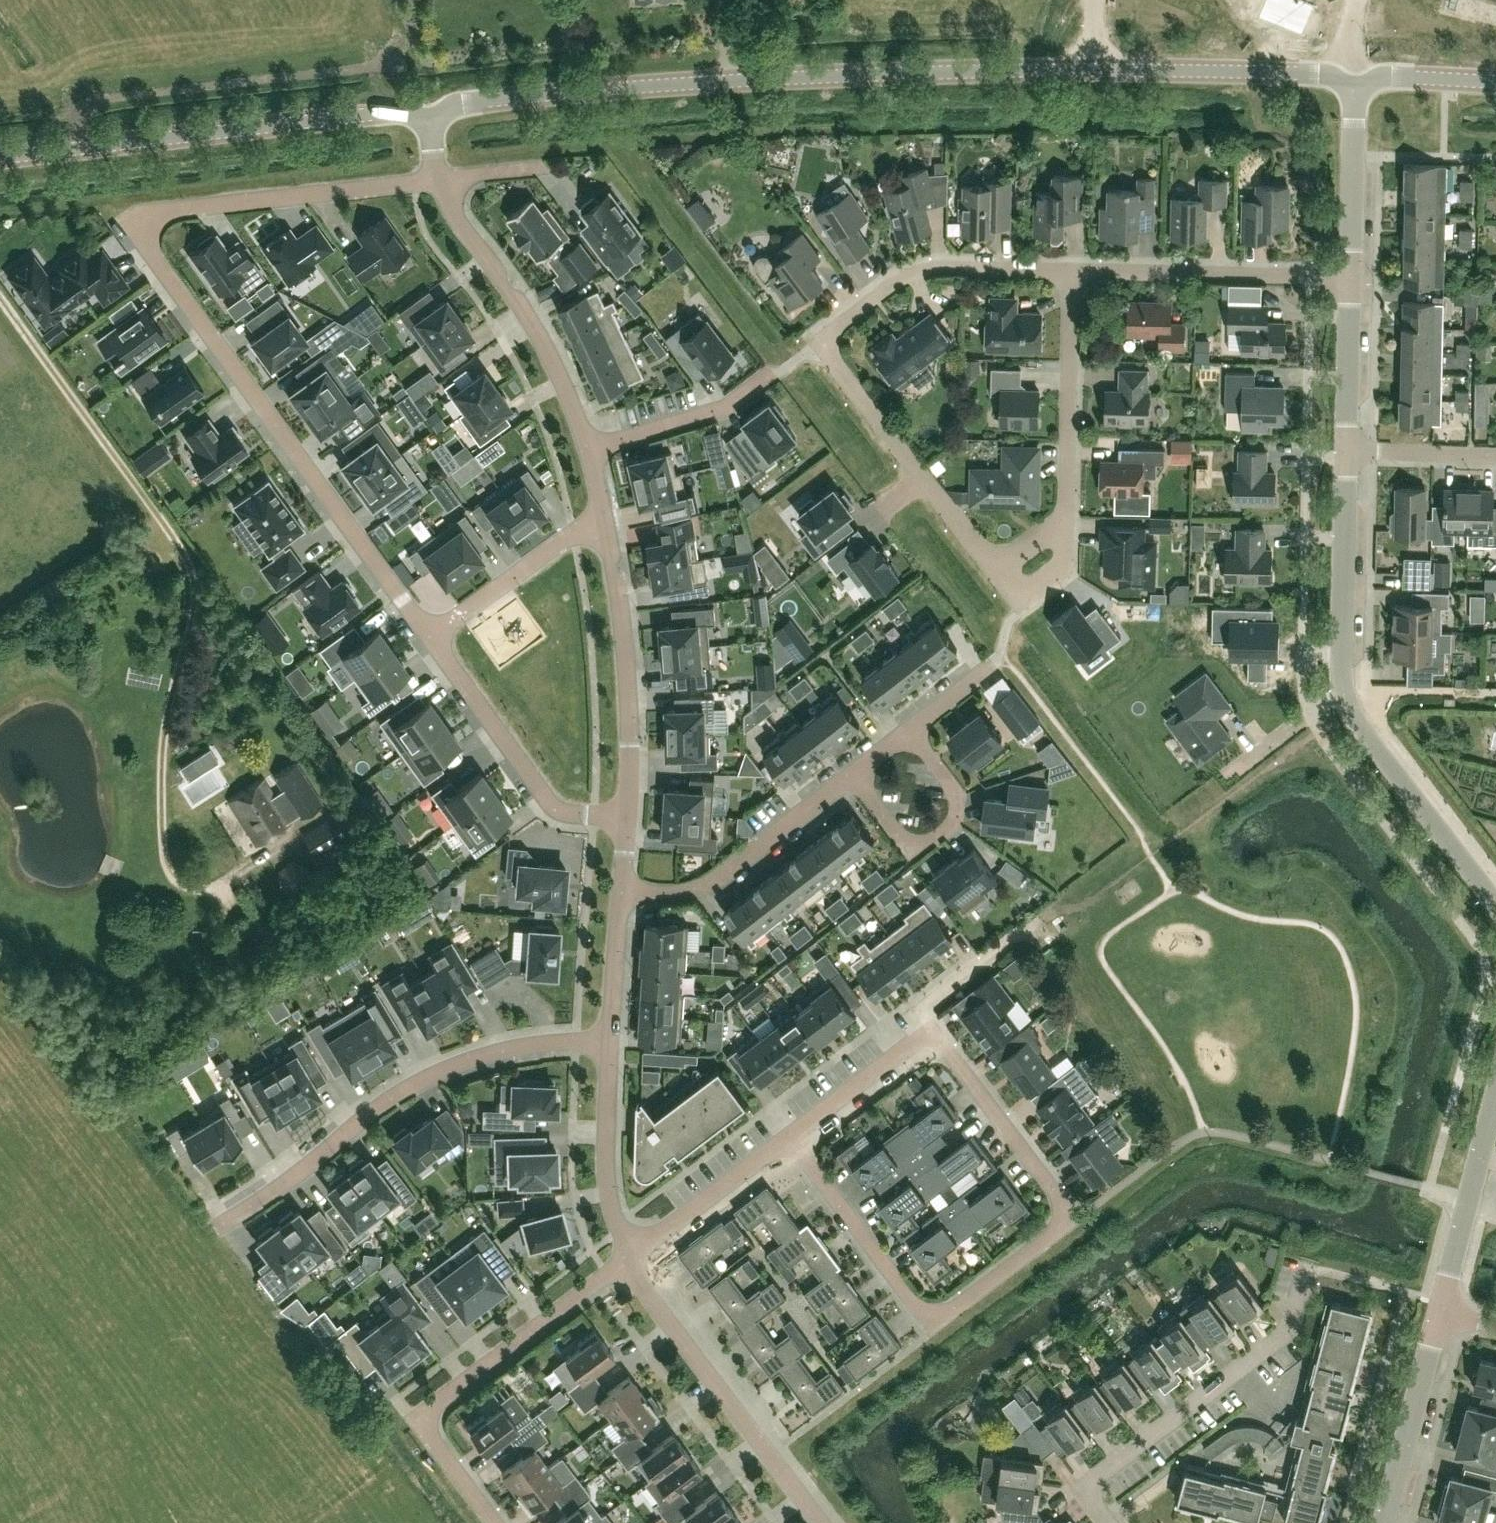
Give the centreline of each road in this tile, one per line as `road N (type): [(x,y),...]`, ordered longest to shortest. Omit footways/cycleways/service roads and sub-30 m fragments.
road 1 (residential): [(1074,266),(1067,571),(1025,601),(824,349),(826,335),(925,263)]
road 2 (residential): [(429,638),(149,246),(148,228),(173,207),(439,181)]
road 3 (tertiary): [(430,117),(470,102),(724,80),(1100,67)]
road 4 (residential): [(930,1034),(1072,1219),(934,1328),(790,1141)]
road 5 (residential): [(605,1043),(552,1042),(472,1058),(401,1091),(283,1187),(220,1226)]
road 6 (tertiary): [(0,156),(383,109),(430,117)]
road 7 (residential): [(625,1264),(416,1419),(496,1522)]
road 8 (residential): [(1110,1522),(1083,1489),(1289,1327),(1309,1268)]
road 9 (residential): [(820,1522),(625,1264)]
road 10 (residential): [(591,449),(540,332),(439,181)]
road 11 (residential): [(628,818),(628,719),(601,516)]
road 12 (residential): [(628,818),(569,815),(551,805),(429,638)]
road 13 (residential): [(850,778),(914,859),(971,811),(909,731)]
road 14 (residential): [(1074,266),(1350,273)]
road 15 (residential): [(615,903),(711,889),(850,778)]
road 16 (tertiary): [(1100,67),(1318,73),(1355,83)]
road 17 (residential): [(1495,898),(1350,693)]
road 18 (residential): [(1350,693),(1350,451)]
road 19 (residential): [(637,1255),(608,1192),(605,1043)]
road 20 (residential): [(591,449),(728,413),(789,368)]
road 21 (residential): [(1387,1522),(1442,1316)]
road 22 (residential): [(429,638),(601,516)]
road 23 (residential): [(1442,1316),(1495,1125)]
road 24 (residential): [(637,1255),(790,1141)]
road 25 (residential): [(1350,273),(1355,83)]
road 26 (residential): [(1350,451),(1350,273)]
road 27 (residential): [(790,1141),(930,1034)]
road 28 (residential): [(930,1034),(924,1007),(1036,925)]
road 29 (residential): [(925,263),(1074,266)]
road 30 (residential): [(1495,454),(1350,451)]
road 31 (tertiary): [(1355,83),(1398,76),(1495,81)]
road 32 (residential): [(605,1043),(615,903)]
road 33 (residential): [(1239,774),(1350,693)]

